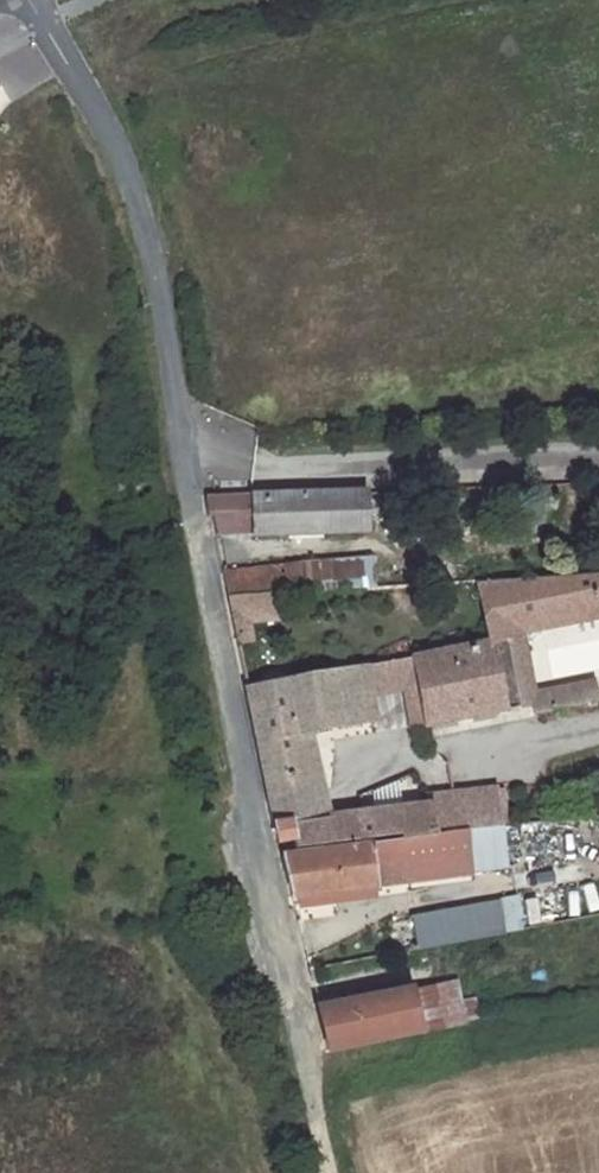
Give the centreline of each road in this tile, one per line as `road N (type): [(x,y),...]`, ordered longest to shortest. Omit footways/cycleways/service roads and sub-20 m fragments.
road 1 (unclassified): [(28,0),(123,164),(154,271),(183,466),(316,1109)]

